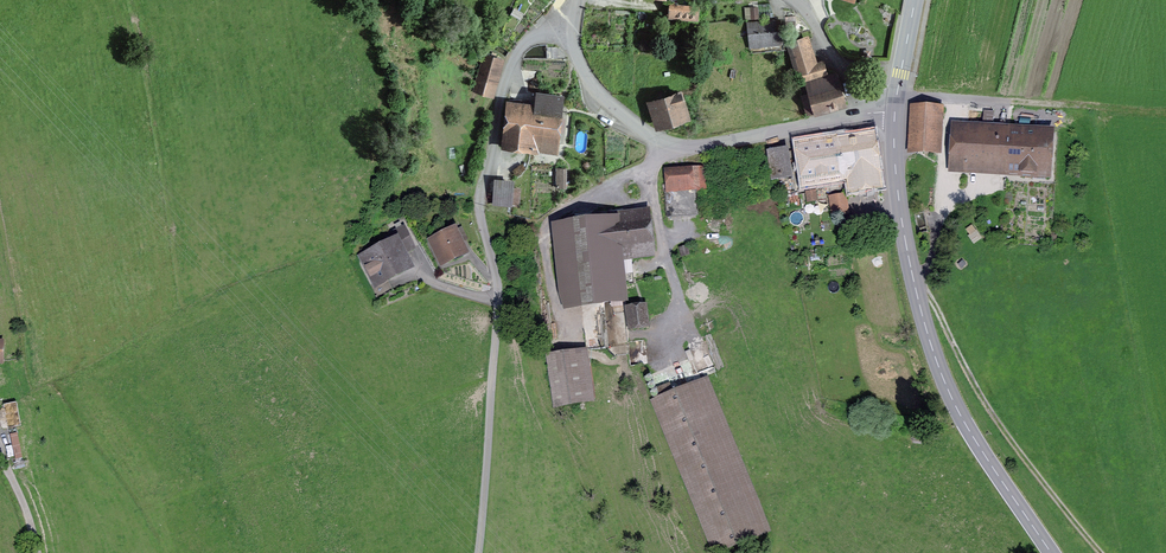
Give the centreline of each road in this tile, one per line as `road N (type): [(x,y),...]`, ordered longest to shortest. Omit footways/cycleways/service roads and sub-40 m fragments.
road 1 (unclassified): [(576,20),(552,27),(519,57),(492,133),(482,194),(498,274),(499,343),(481,552)]
road 2 (secondary): [(895,112),(902,224),(936,360),(968,429),(1051,552)]
road 3 (unclassified): [(871,113),(671,147),(589,81),(578,59),(576,20)]
road 4 (track): [(916,290),(930,297),(1016,448),(1101,552)]
road 5 (residential): [(790,0),(871,113)]

